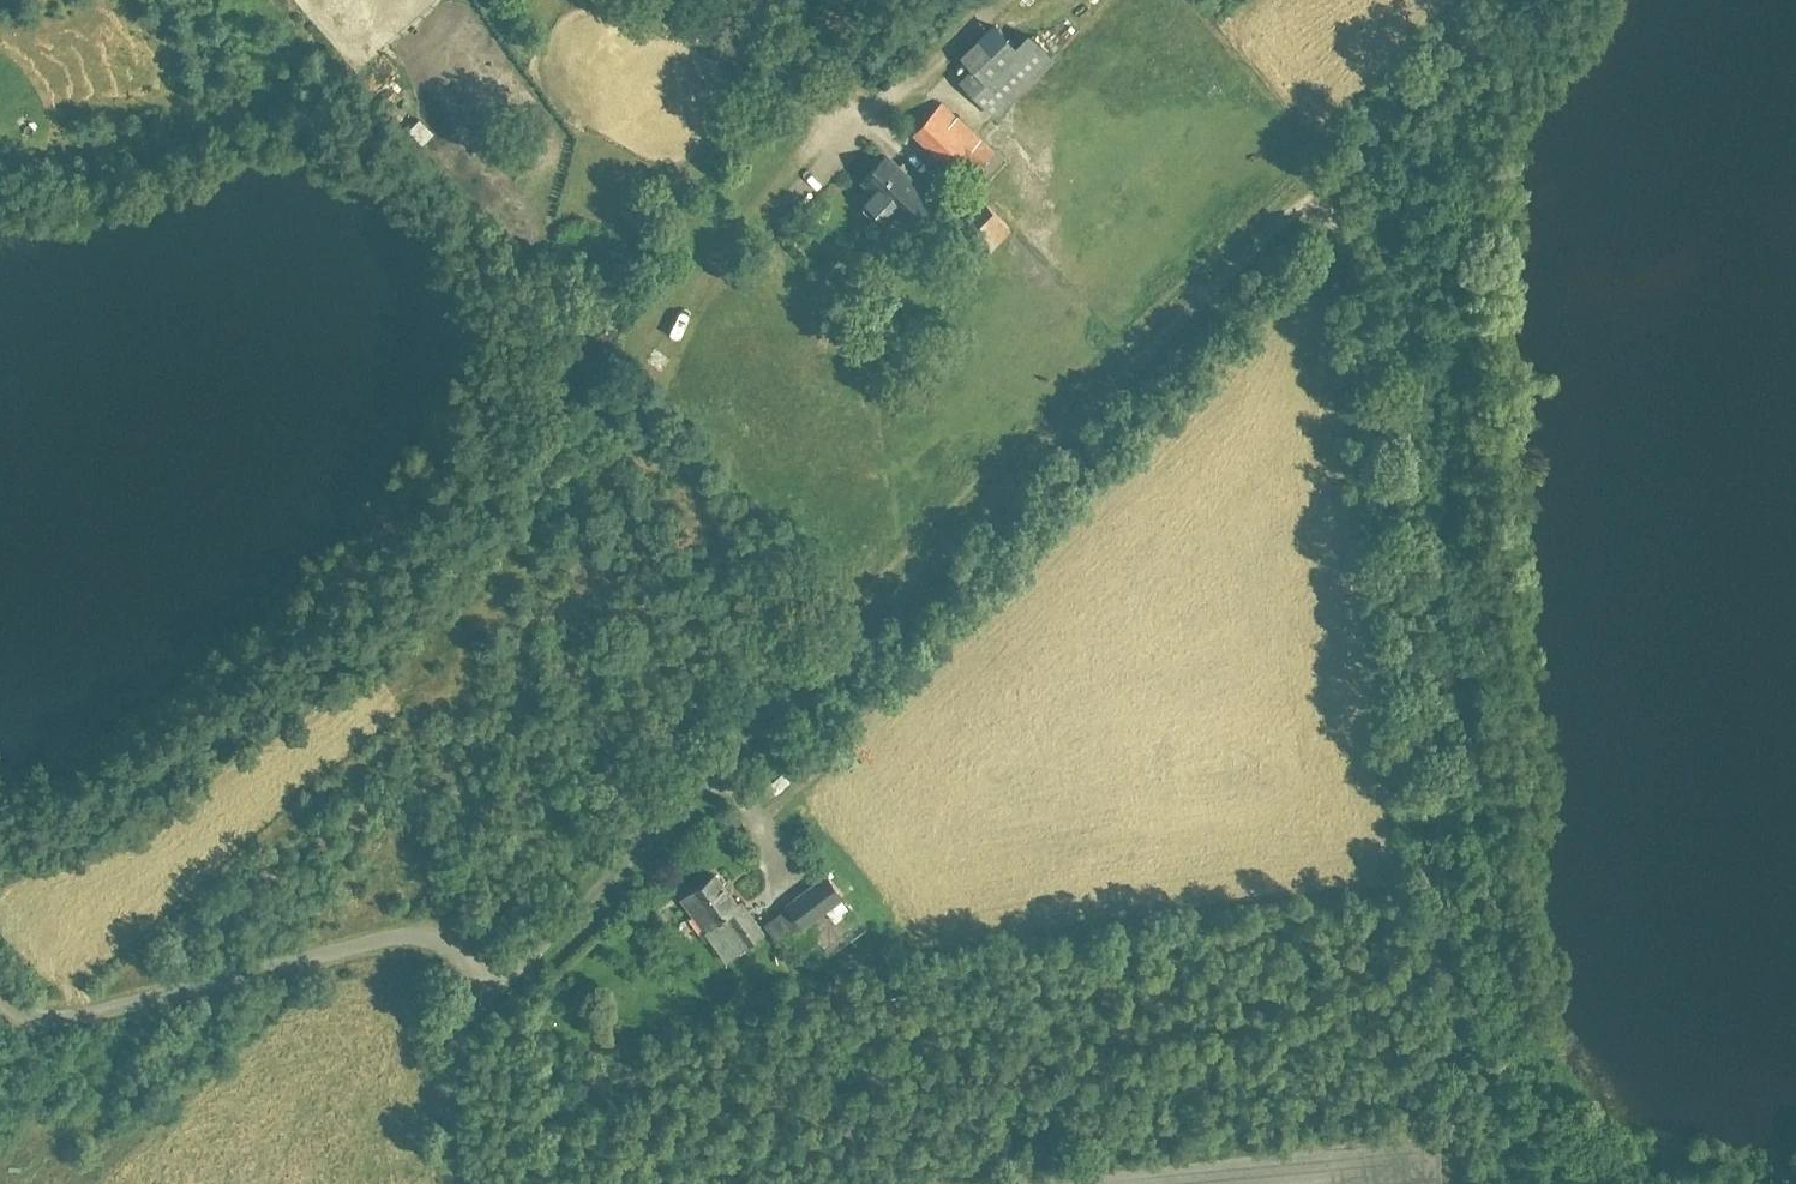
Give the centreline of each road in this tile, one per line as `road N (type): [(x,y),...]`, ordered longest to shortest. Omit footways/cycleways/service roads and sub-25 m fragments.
road 1 (unclassified): [(1318,182),(489,991)]
road 2 (unclassified): [(0,997),(20,1014),(47,1019),(416,933),(448,941),(489,991)]
road 3 (track): [(888,135),(819,88),(609,0)]
road 4 (track): [(1513,0),(1318,182)]
road 5 (unclassified): [(489,991),(458,1049),(458,1183)]

